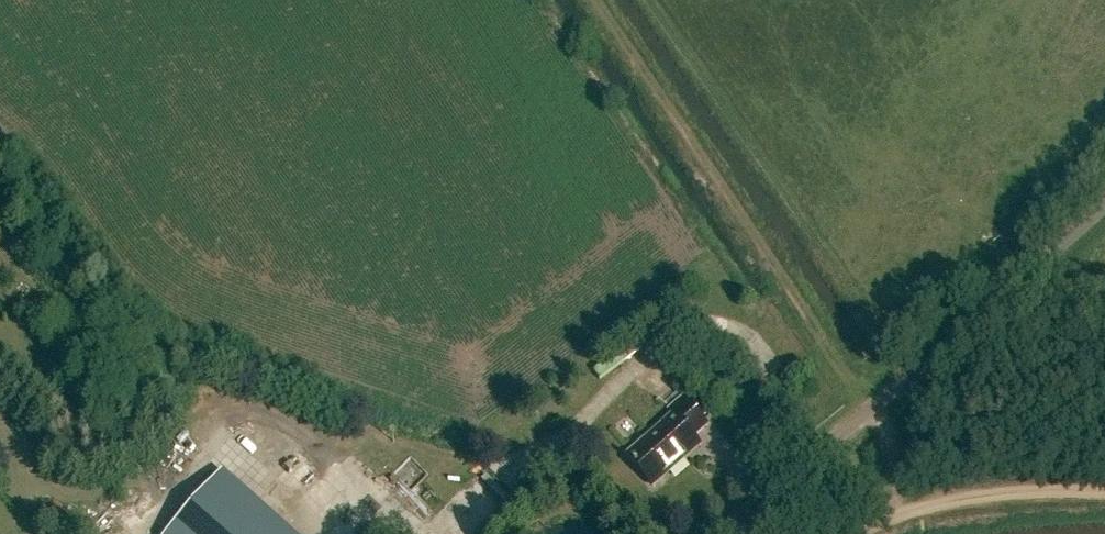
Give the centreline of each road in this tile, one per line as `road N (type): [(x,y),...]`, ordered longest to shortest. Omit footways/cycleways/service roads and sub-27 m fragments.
road 1 (unclassified): [(725,533),(1104,195)]
road 2 (track): [(1104,490),(1050,483),(898,508),(846,533)]

